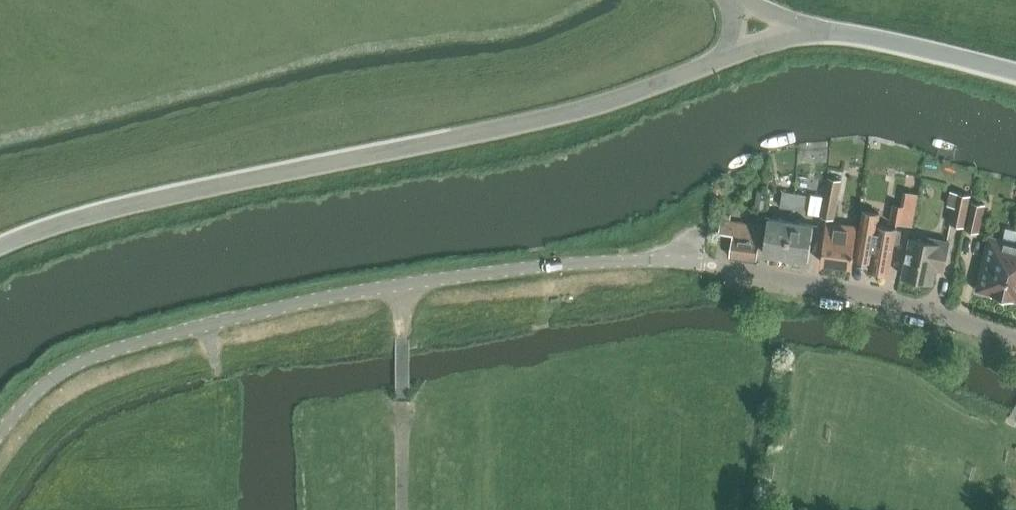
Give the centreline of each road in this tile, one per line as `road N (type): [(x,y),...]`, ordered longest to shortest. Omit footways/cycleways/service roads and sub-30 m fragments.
road 1 (tertiary): [(727,56),(559,113),(94,218),(0,252)]
road 2 (unclassified): [(0,433),(30,398),(83,362),(243,316),(536,266),(698,263)]
road 3 (residential): [(698,263),(868,293),(1015,340)]
road 4 (track): [(403,509),(398,285)]
road 5 (tertiary): [(1015,74),(809,30)]

